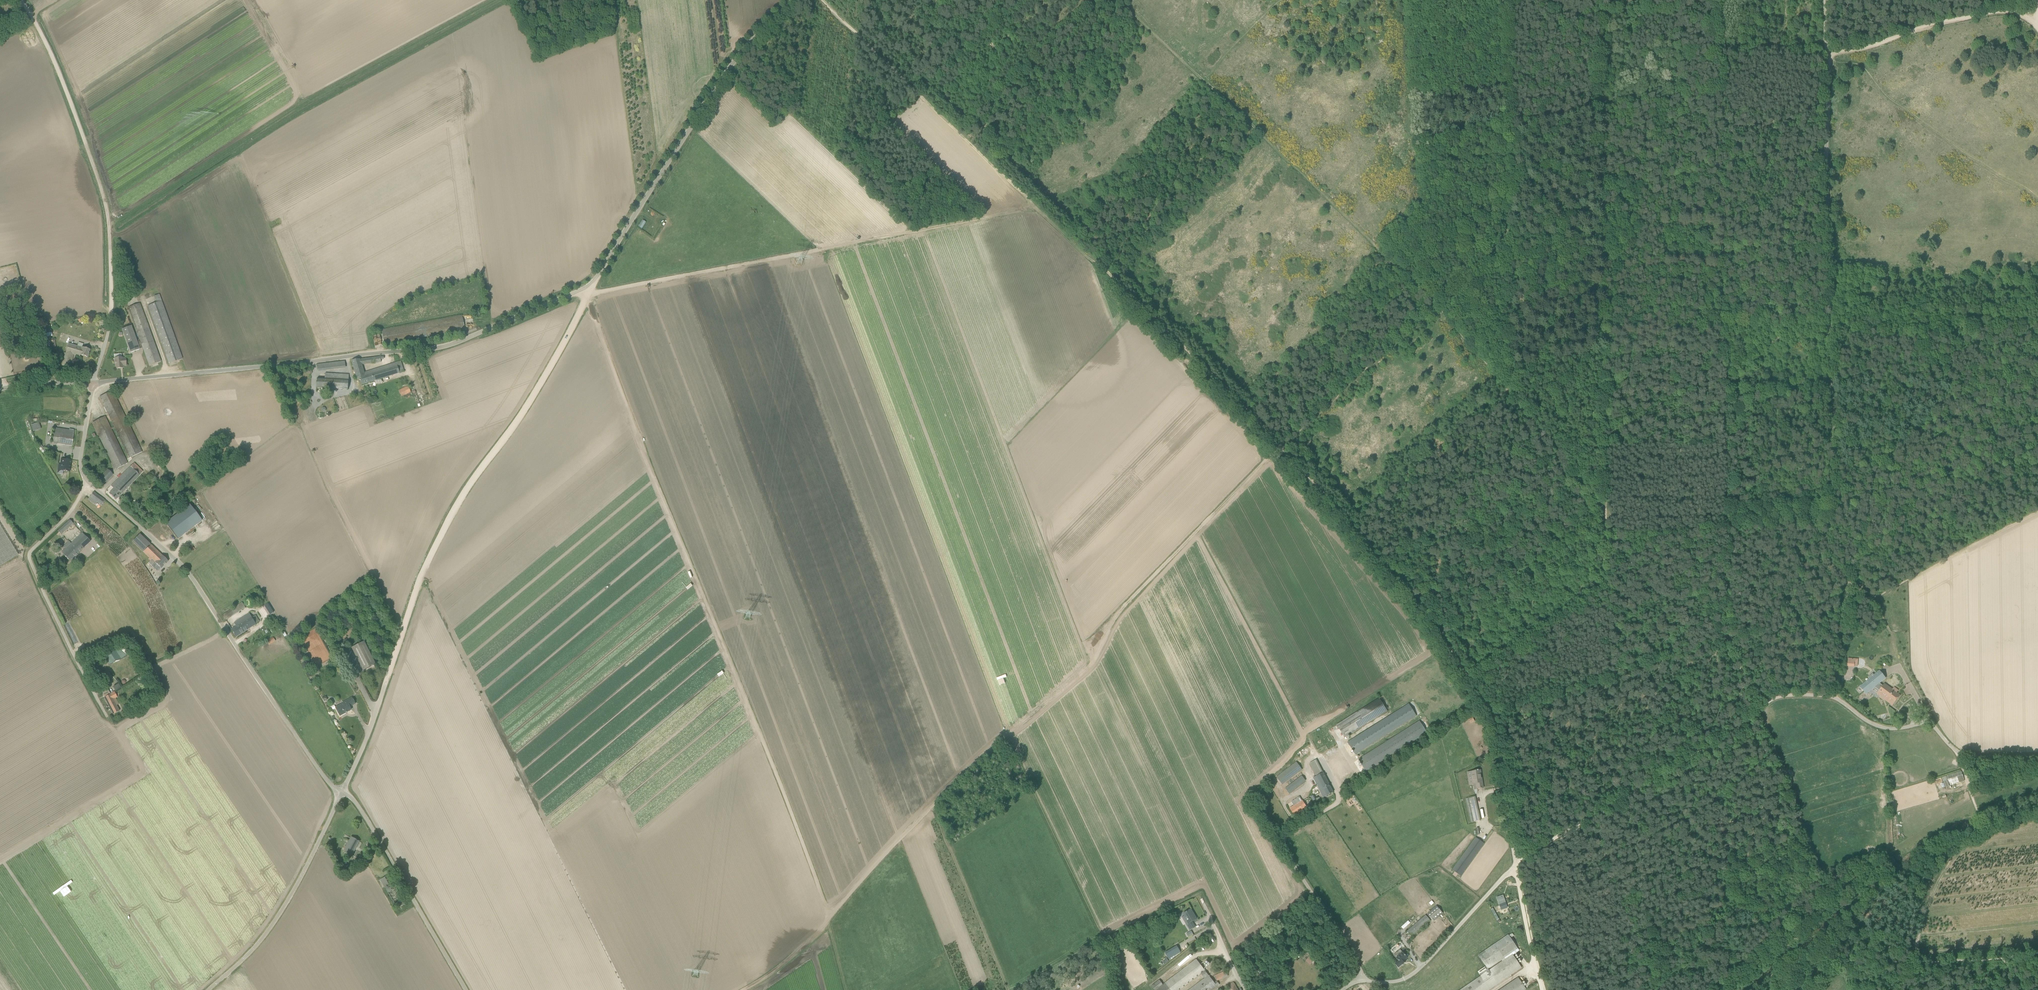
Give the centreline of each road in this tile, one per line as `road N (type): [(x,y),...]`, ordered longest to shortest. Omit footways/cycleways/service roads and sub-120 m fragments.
road 1 (unclassified): [(93,383),(435,347),(586,288),(730,65),(794,0)]
road 2 (track): [(1279,448),(1128,601),(1093,661),(934,804),(815,939),(747,989)]
road 3 (unclassified): [(1834,697),(1849,582),(1832,552),(1825,0)]
road 4 (track): [(829,920),(589,295)]
road 5 (track): [(1279,448),(823,0)]
road 6 (track): [(1600,0),(1605,511)]
road 7 (track): [(1035,208),(589,295)]
road 8 (track): [(110,223),(314,99),(499,0)]
road 9 (track): [(388,676),(454,509),(559,352),(586,288)]
road 10 (unclassified): [(342,792),(319,770),(191,576),(88,482)]
road 11 (track): [(1512,397),(1502,0)]
road 12 (track): [(1500,754),(1492,715),(1442,639),(1279,448)]
road 13 (track): [(1435,305),(1204,79)]
road 14 (track): [(110,313),(104,196),(31,15)]
road 15 (track): [(1516,865),(1762,707)]
road 16 (track): [(1728,532),(1723,250)]
road 17 (unclassified): [(108,718),(28,557),(88,482)]
road 18 (track): [(1605,511),(1435,305)]
road 19 (track): [(1093,661),(1200,895)]
road 20 (track): [(1492,715),(1728,641)]
road 21 (unclassified): [(208,989),(260,944),(342,792)]
road 22 (unclassified): [(466,989),(364,814),(342,792)]
road 23 (unclassified): [(1344,989),(1361,978),(1399,981),(1415,972),(1516,865)]
road 24 (unclassified): [(2037,756),(1963,753),(1931,724),(1887,729),(1834,697)]
road 25 (track): [(2037,513),(1877,597),(1849,582)]
road 26 (track): [(1435,305),(1279,448)]
road 27 (track): [(1723,250),(1718,50)]
road 28 (track): [(1008,989),(934,804)]
road 29 (track): [(2018,9),(1827,49)]
road 30 (track): [(1603,230),(1494,249),(1435,305)]
road 31 (track): [(1767,703),(1728,641),(1728,532)]
road 32 (track): [(1815,863),(1759,711)]
road 33 (track): [(1914,873),(1931,848),(1979,824),(1958,751)]
road 34 (track): [(1605,535),(1610,663),(1603,675)]
road 35 (track): [(1542,989),(1516,865)]
road 36 (unclassified): [(342,792),(388,676)]

